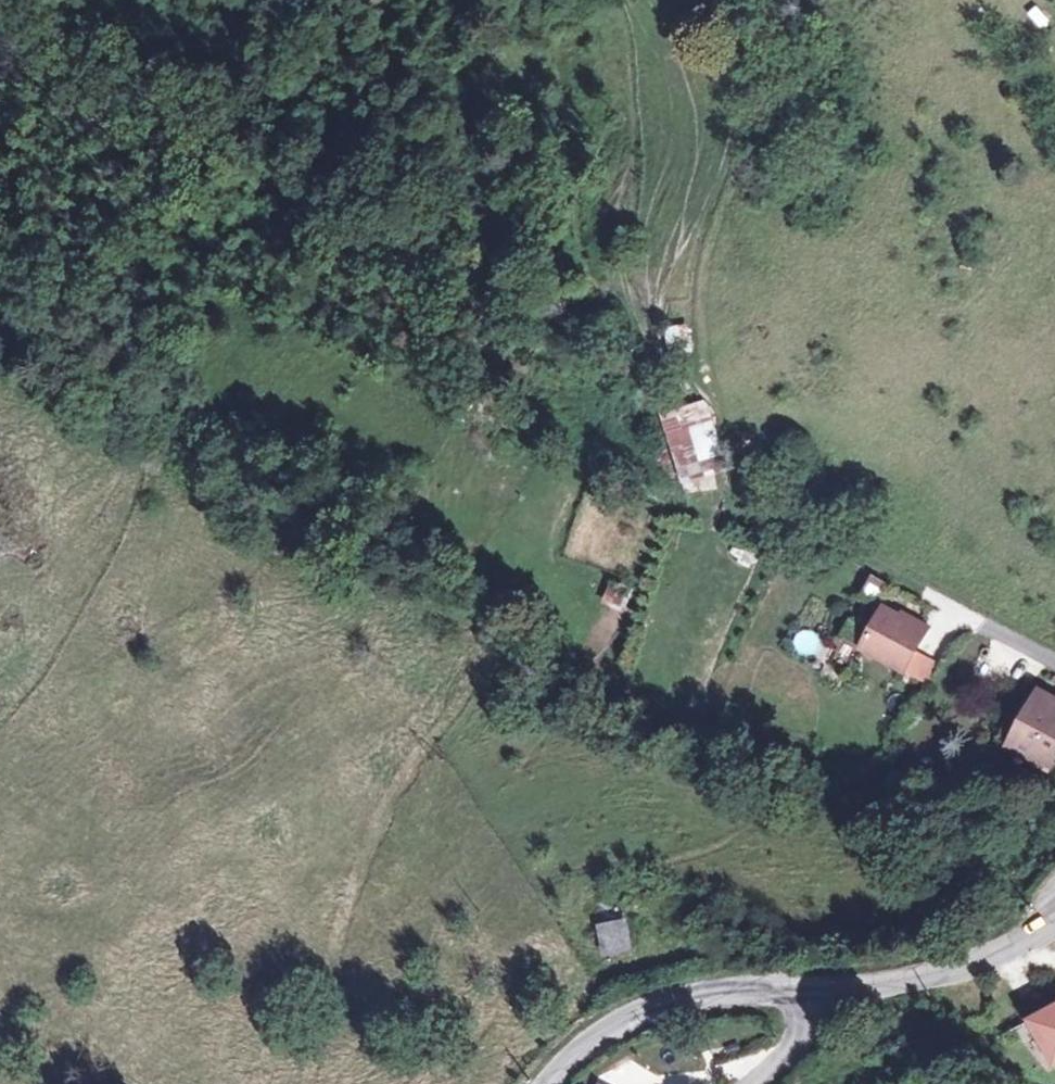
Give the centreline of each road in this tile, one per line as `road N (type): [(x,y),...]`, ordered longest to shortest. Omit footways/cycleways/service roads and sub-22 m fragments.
road 1 (tertiary): [(548,1083),(609,1024),(676,1000),(812,990)]
road 2 (tertiary): [(812,990),(861,989),(983,959),(1054,916)]

